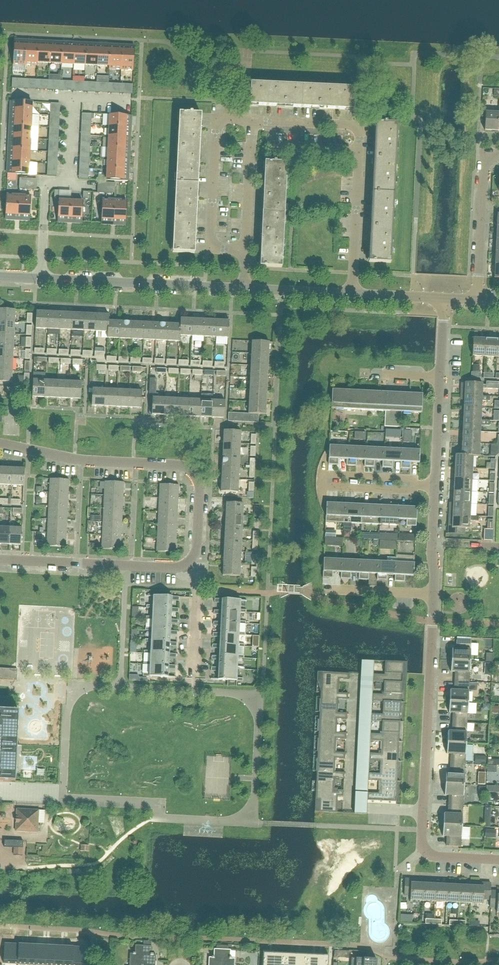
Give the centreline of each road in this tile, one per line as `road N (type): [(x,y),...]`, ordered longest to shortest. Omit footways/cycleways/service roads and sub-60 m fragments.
road 1 (residential): [(183,566),(197,547),(200,489),(184,467),(0,444)]
road 2 (residential): [(352,295),(360,126),(252,121)]
road 3 (residential): [(423,812),(434,595)]
road 4 (residential): [(423,812),(348,809),(354,678)]
road 5 (tertiary): [(244,289),(41,279)]
road 6 (residential): [(246,250),(211,248),(216,119),(252,121)]
road 7 (residential): [(0,560),(183,566)]
road 8 (residential): [(478,301),(484,173),(498,156)]
road 9 (residential): [(252,121),(246,250)]
road 10 (residential): [(41,279),(46,183),(70,184)]

